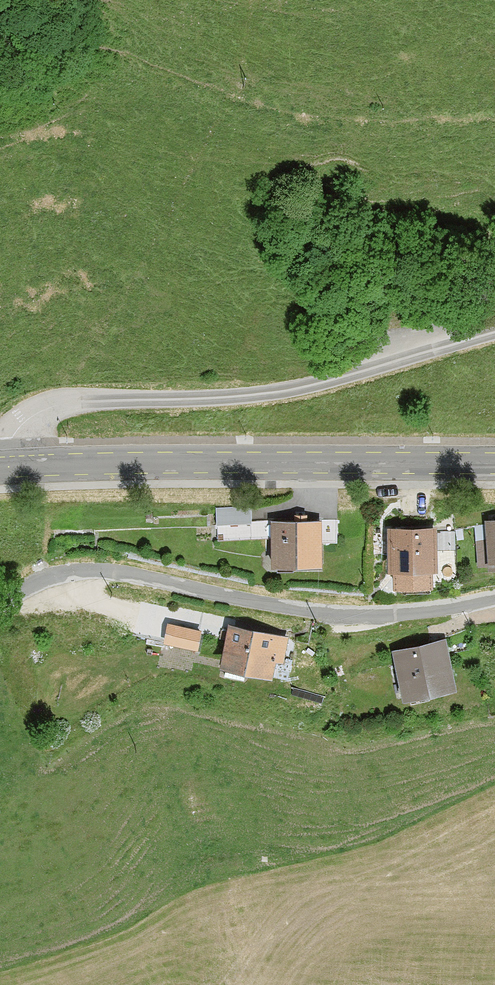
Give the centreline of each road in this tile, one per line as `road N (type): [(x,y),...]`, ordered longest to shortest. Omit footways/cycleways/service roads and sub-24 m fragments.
road 1 (residential): [(11,466),(20,428),(37,410),(65,400),(255,396),(494,332)]
road 2 (secondary): [(494,463),(11,466)]
road 3 (residential): [(494,597),(377,616),(87,571)]
road 4 (residential): [(87,571),(90,590),(108,605),(211,623)]

